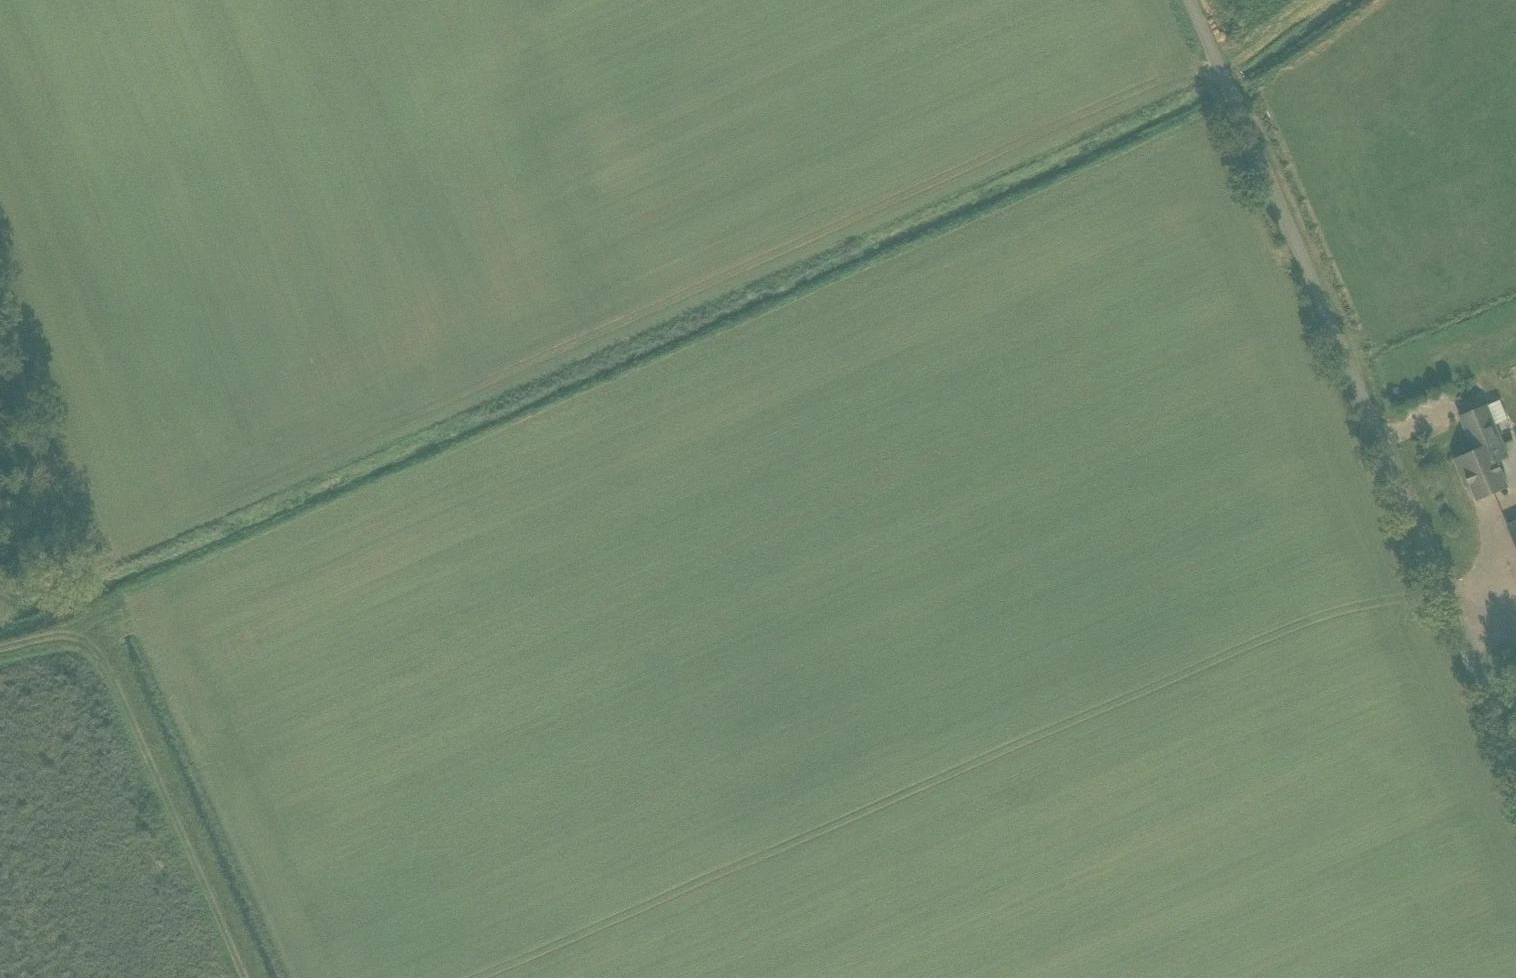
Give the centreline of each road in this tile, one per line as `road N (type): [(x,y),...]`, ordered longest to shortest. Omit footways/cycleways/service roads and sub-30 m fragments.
road 1 (unclassified): [(1515,736),(1188,0)]
road 2 (track): [(73,639),(101,655),(243,977)]
road 3 (track): [(0,359),(90,567)]

